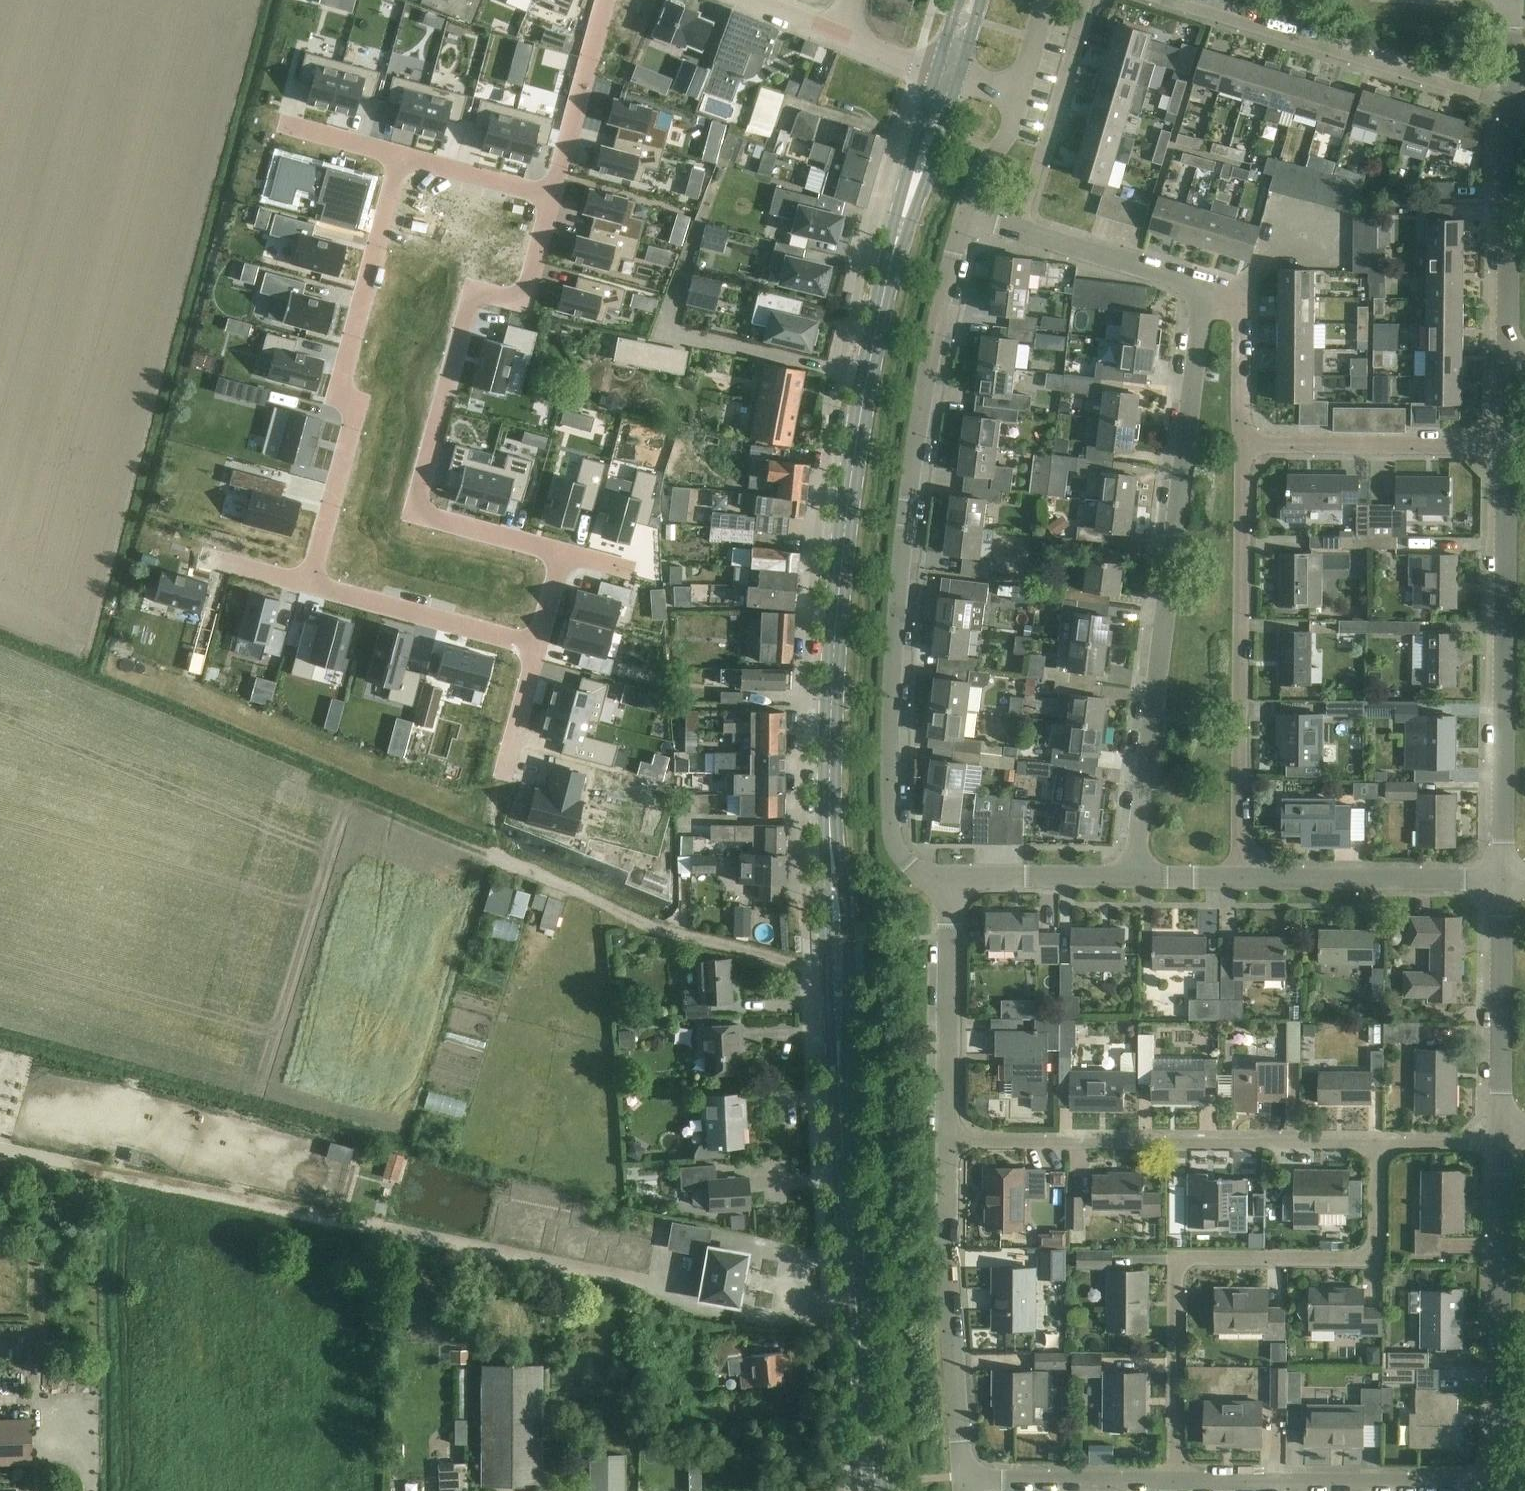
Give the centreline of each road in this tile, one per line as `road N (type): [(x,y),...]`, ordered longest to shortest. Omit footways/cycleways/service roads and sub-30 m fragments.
road 1 (residential): [(968,213),(945,290),(906,512),(889,802),(909,864),(953,882)]
road 2 (secondary): [(835,883),(830,728),(855,454),(911,194)]
road 3 (residential): [(399,157),(342,380),(350,413),(311,580),(531,644)]
road 4 (residential): [(1141,878),(1208,289)]
road 5 (residential): [(1177,1479),(1185,1262),(1356,1259),(1370,1250),(1376,1144)]
road 6 (residential): [(552,548),(414,512),(469,306),(522,284),(551,196)]
road 7 (secondary): [(880,1490),(838,1024)]
road 8 (residential): [(1505,881),(1508,445)]
road 9 (residential): [(1239,878),(1245,445)]
road 10 (residential): [(950,1139),(1376,1144)]
road 11 (residential): [(1513,107),(1186,0)]
road 12 (residential): [(1495,1486),(1503,1145)]
road 13 (residential): [(950,1139),(966,1476)]
road 14 (residential): [(1177,1479),(1495,1486)]
road 15 (residential): [(1239,878),(1505,881)]
road 16 (residential): [(1245,445),(1508,445)]
road 17 (residential): [(953,882),(950,1139)]
road 18 (residential): [(1508,356),(1513,107)]
road 19 (residential): [(1503,1130),(1505,881)]
road 20 (residential): [(1087,0),(1021,230)]
road 21 (residential): [(551,196),(614,0)]
road 22 (residential): [(1208,289),(1021,230)]
road 23 (residential): [(953,882),(1141,878)]
road 24 (unclassified): [(917,64),(751,0)]
road 25 (residential): [(1245,445),(1241,312),(1208,289)]
road 26 (residential): [(399,157),(551,196)]
road 27 (residential): [(966,1476),(1117,1479)]
road 28 (secondary): [(838,1024),(849,987),(848,928),(835,883)]
road 29 (secondary): [(835,883),(829,956),(838,1024)]
road 30 (residential): [(968,213),(1018,91)]
road 31 (secondary): [(911,194),(935,156),(959,75)]
road 32 (secondary): [(936,69),(911,194)]
road 33 (residential): [(1376,1144),(1503,1145)]
road 34 (residential): [(504,764),(531,644)]

